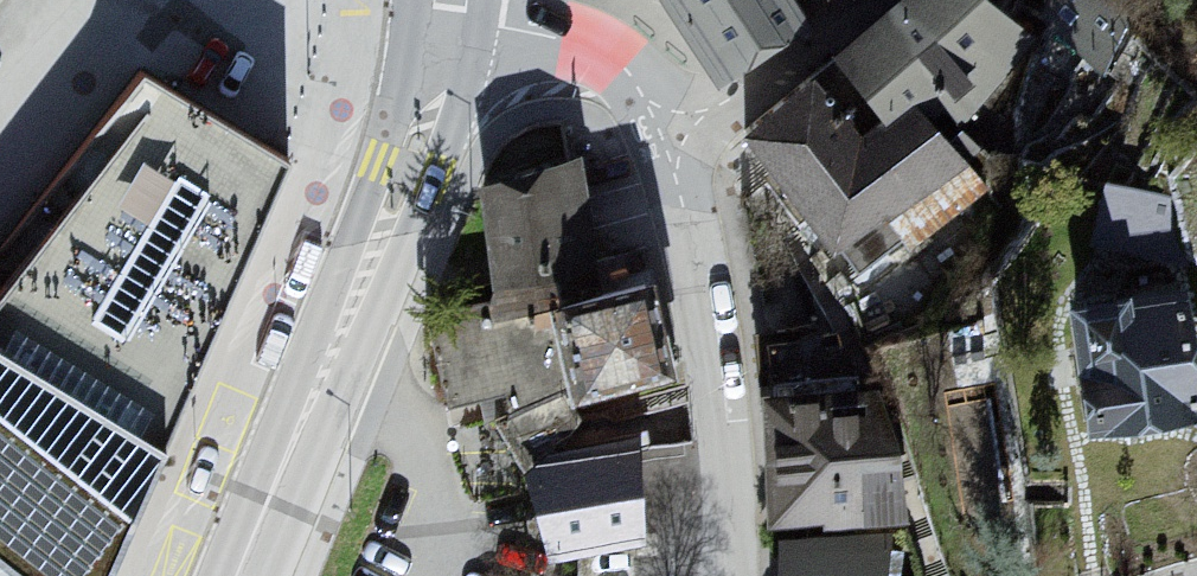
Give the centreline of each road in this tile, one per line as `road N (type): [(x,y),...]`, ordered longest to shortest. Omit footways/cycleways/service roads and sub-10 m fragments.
road 1 (residential): [(736,575),(733,412),(713,297),(643,93),(599,52),(450,22)]
road 2 (tertiary): [(235,575),(409,169),(450,22)]

